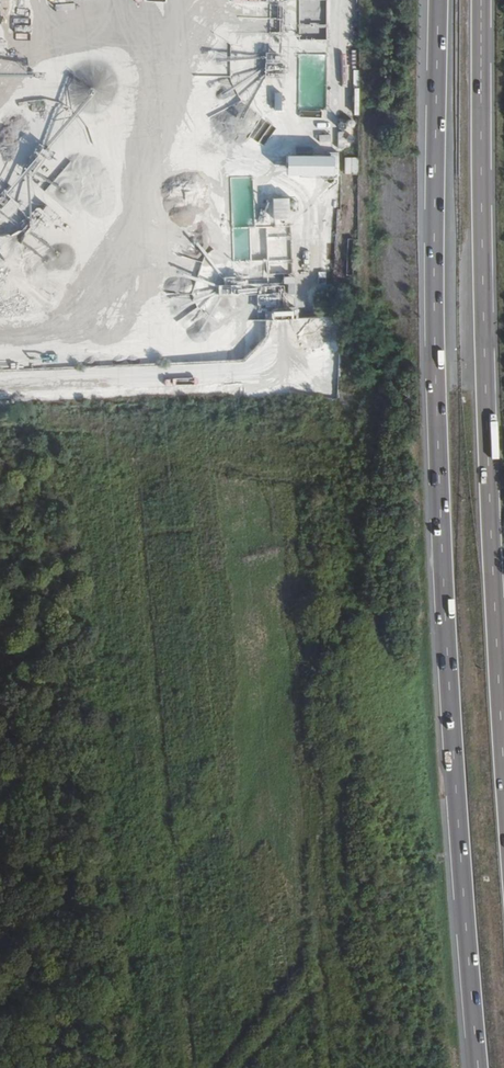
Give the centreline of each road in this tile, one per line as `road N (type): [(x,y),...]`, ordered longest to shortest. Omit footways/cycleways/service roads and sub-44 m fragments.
road 1 (motorway): [(439,0),(443,575),(478,1067)]
road 2 (motorway): [(503,732),(486,369),(482,0)]

